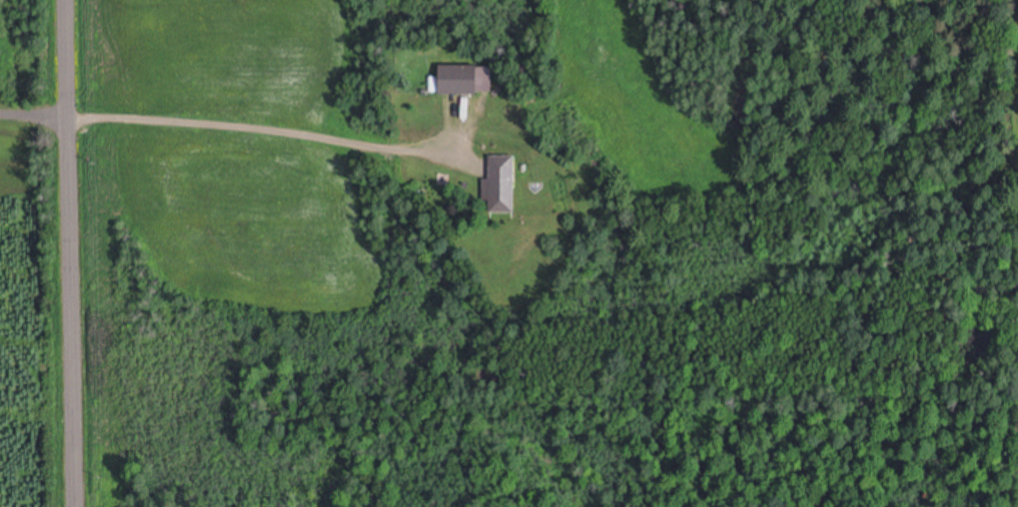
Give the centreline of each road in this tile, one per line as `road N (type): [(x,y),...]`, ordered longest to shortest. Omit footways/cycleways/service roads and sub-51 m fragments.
road 1 (residential): [(1007,506),(995,0)]
road 2 (residential): [(59,506),(52,0)]

